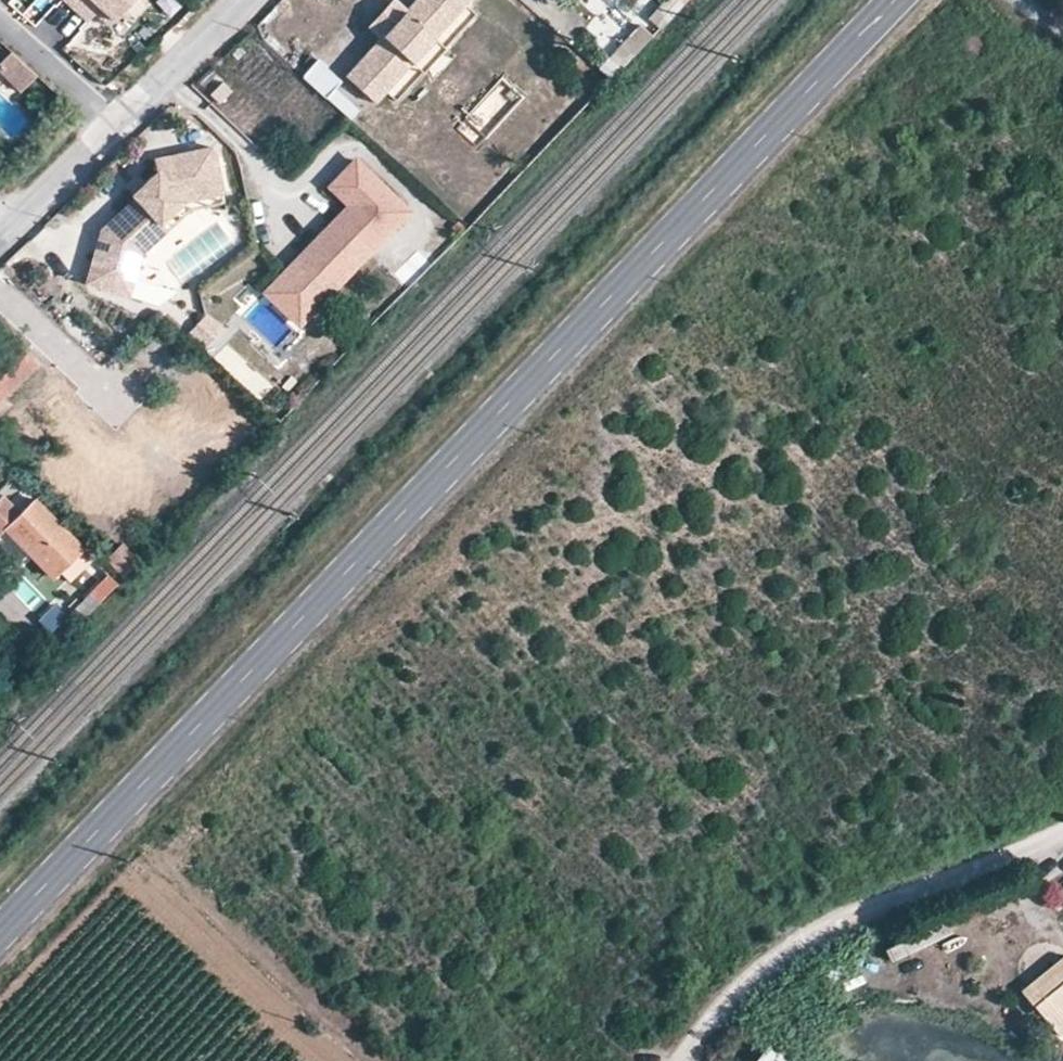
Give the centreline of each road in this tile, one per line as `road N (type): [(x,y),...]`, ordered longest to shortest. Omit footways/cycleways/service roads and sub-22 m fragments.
road 1 (tertiary): [(0,934),(896,0)]
road 2 (unclassified): [(1062,833),(793,953),(686,1060)]
road 3 (residential): [(237,0),(115,124)]
road 4 (residential): [(115,124),(1,238)]
road 5 (residential): [(115,124),(0,19)]

